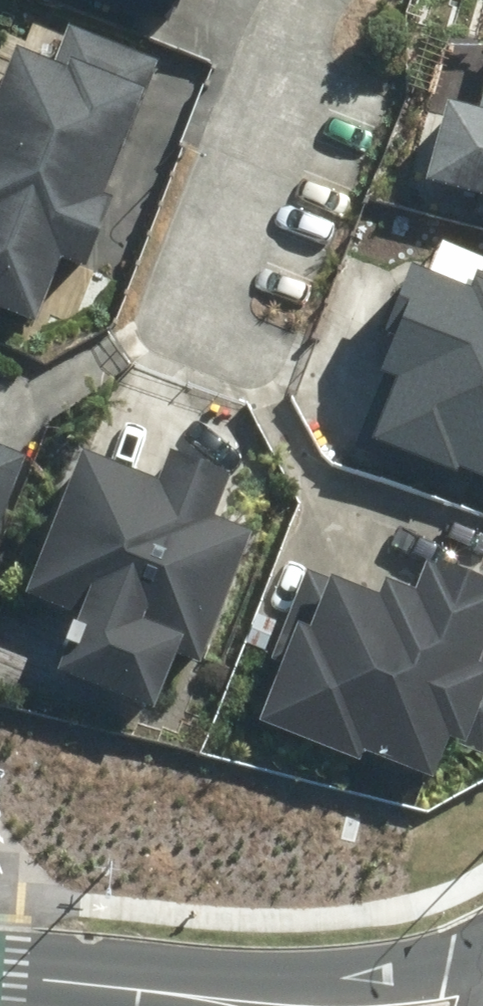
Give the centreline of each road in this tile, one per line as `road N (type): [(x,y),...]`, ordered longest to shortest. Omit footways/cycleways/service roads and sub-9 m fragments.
road 1 (secondary): [(125,986),(285,982),(482,956)]
road 2 (residential): [(311,0),(196,315)]
road 3 (secondary): [(125,986),(0,974)]

